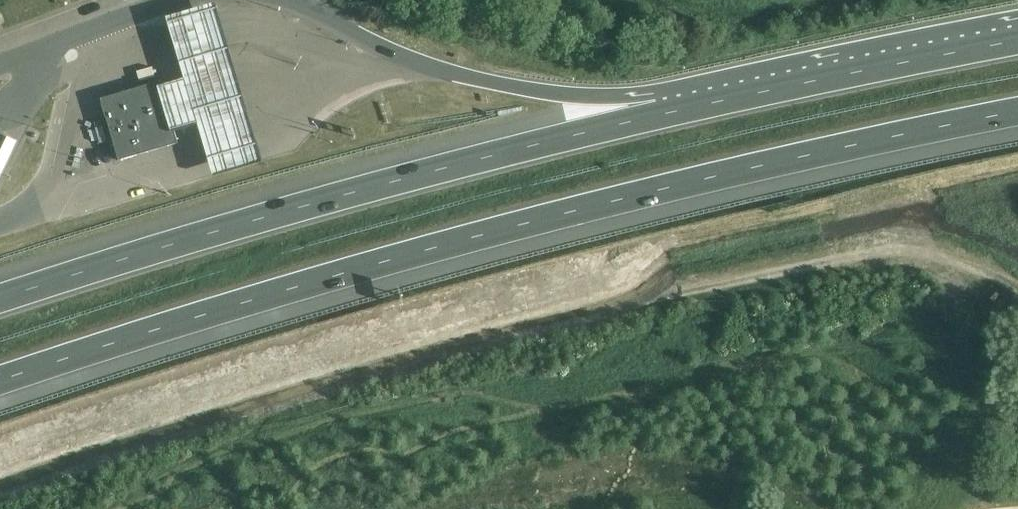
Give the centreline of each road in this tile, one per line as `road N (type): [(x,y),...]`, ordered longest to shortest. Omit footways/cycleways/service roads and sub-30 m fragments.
road 1 (track): [(0,490),(453,348),(889,250),(962,265),(984,295),(989,334),(958,508)]
road 2 (motorway): [(0,380),(447,244),(803,151),(1017,110)]
road 3 (motorway): [(663,112),(274,215),(0,299)]
road 4 (motorway): [(1017,36),(663,112)]
road 5 (motorway): [(663,112),(451,74)]

